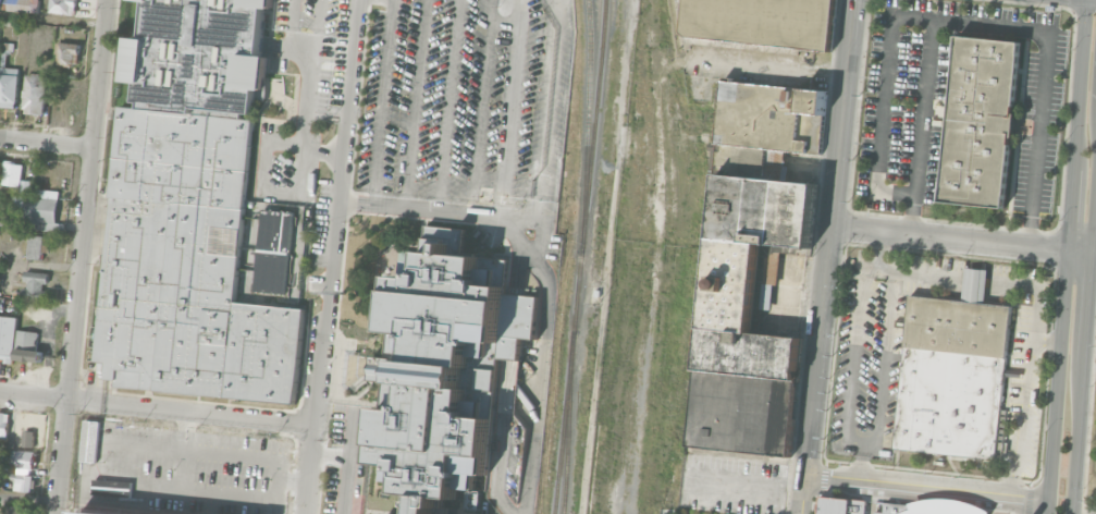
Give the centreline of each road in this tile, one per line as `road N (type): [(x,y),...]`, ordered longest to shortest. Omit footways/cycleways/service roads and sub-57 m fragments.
road 1 (secondary): [(1086,0),(1046,513)]
road 2 (residential): [(805,474),(857,0)]
road 3 (residential): [(69,401),(108,0)]
road 4 (residential): [(525,513),(546,282),(516,224)]
road 5 (residential): [(1092,254),(835,228)]
road 6 (residential): [(313,426),(69,401)]
road 7 (residential): [(1047,499),(805,474)]
road 8 (residential): [(337,203),(316,406)]
road 9 (residential): [(337,203),(357,0)]
road 10 (secondary): [(1073,513),(1084,358)]

